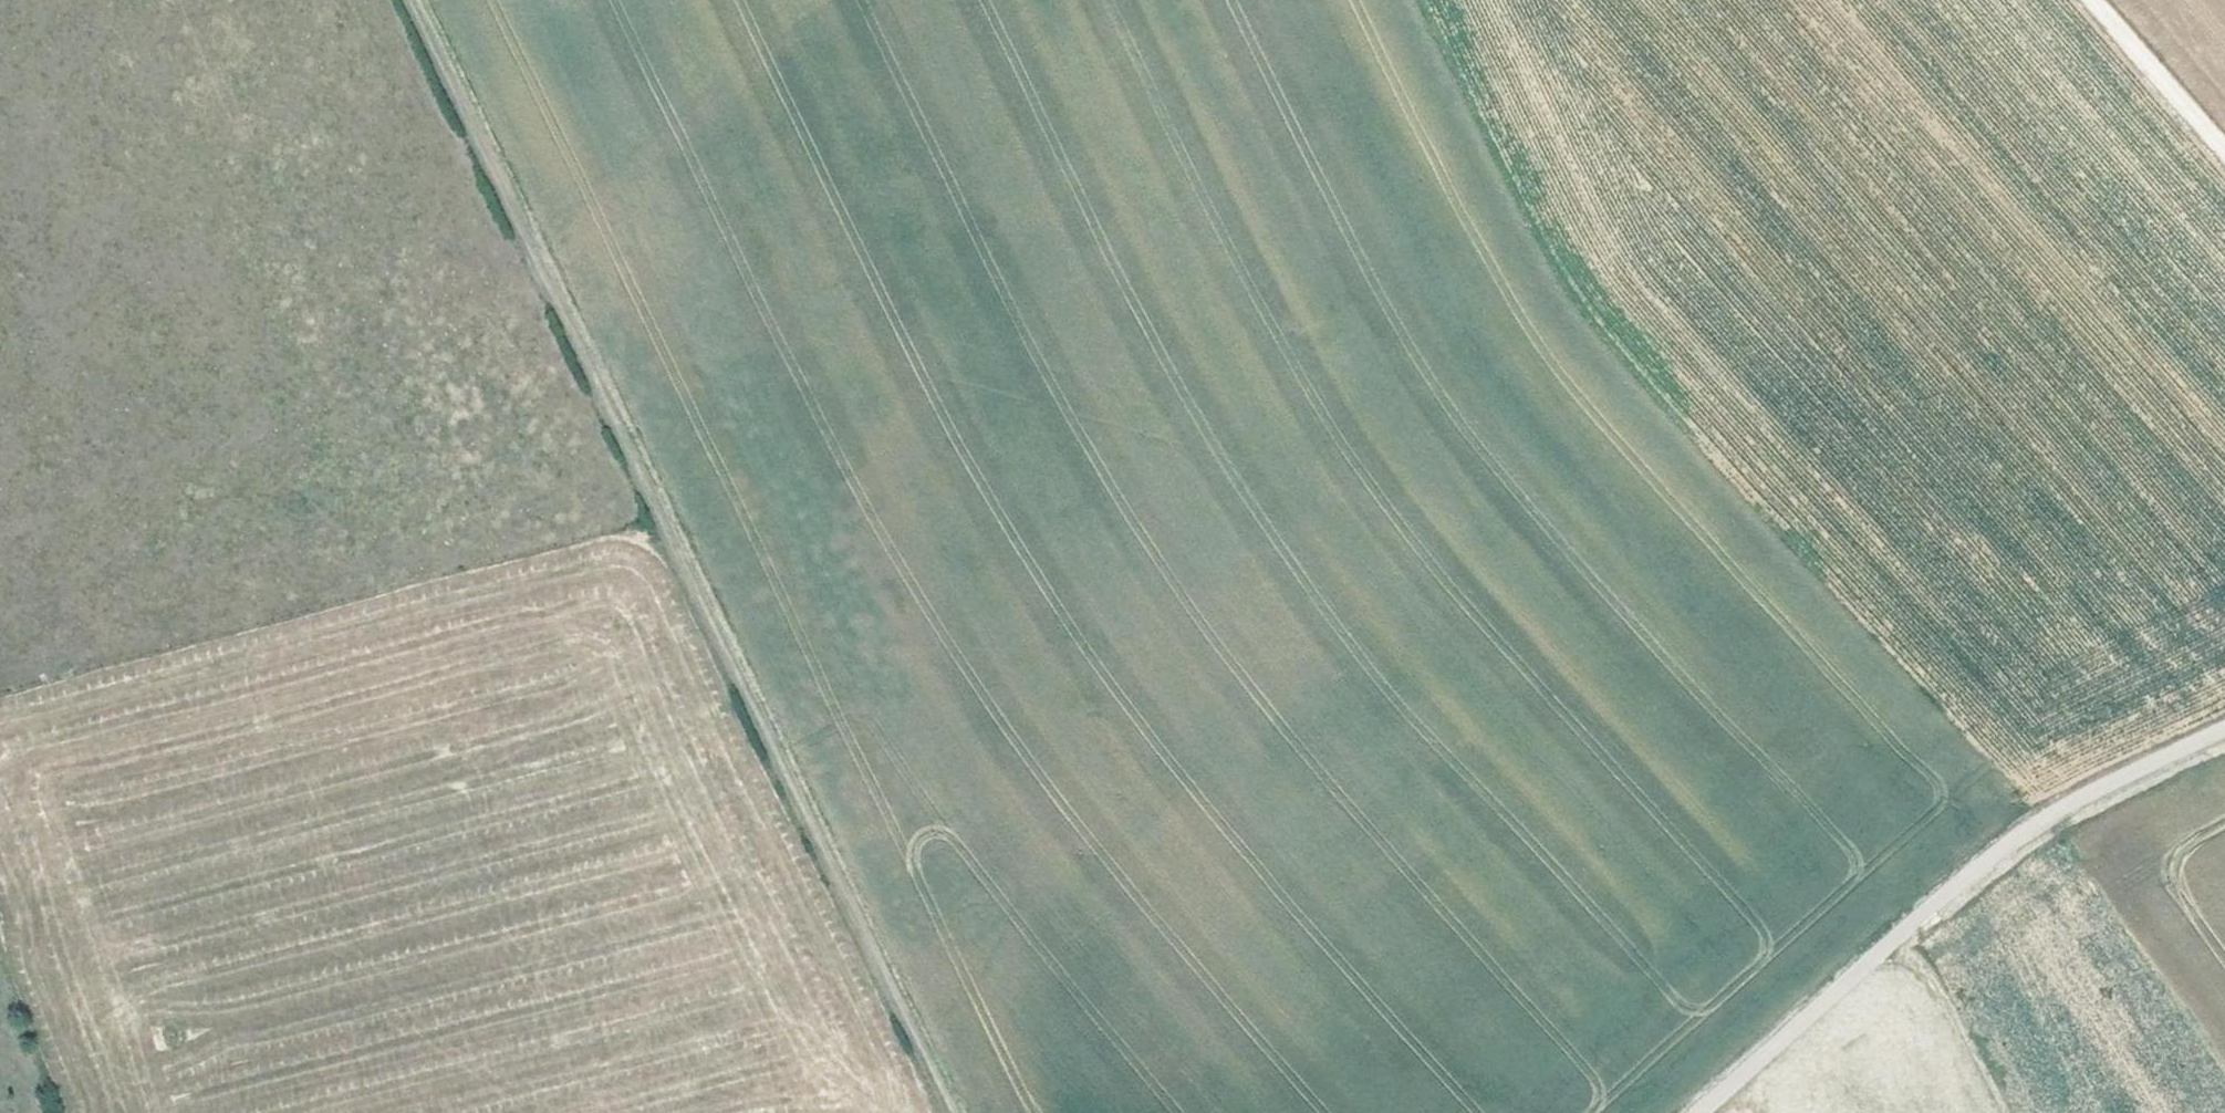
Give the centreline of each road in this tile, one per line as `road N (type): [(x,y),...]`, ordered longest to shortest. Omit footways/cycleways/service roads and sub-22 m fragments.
road 1 (track): [(957,1112),(416,0)]
road 2 (track): [(1698,1112),(2007,844),(2070,802),(2224,729)]
road 3 (track): [(2095,0),(2224,149)]
road 4 (track): [(1994,1112),(1885,948)]

